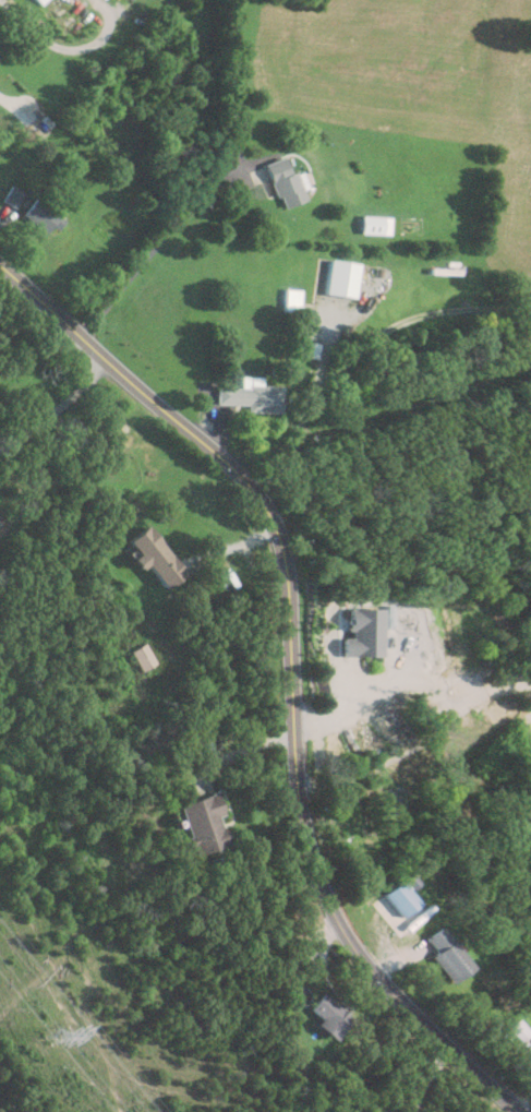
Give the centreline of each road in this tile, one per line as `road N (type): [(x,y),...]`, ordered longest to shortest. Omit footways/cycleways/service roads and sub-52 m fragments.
road 1 (residential): [(525,1111),(384,979),(322,887),(293,786),(279,530),(258,493),(0,267)]
road 2 (residential): [(258,493),(283,465),(316,385),(394,324),(447,309),(530,308)]
road 3 (residential): [(0,0),(60,48),(102,38),(110,12)]

